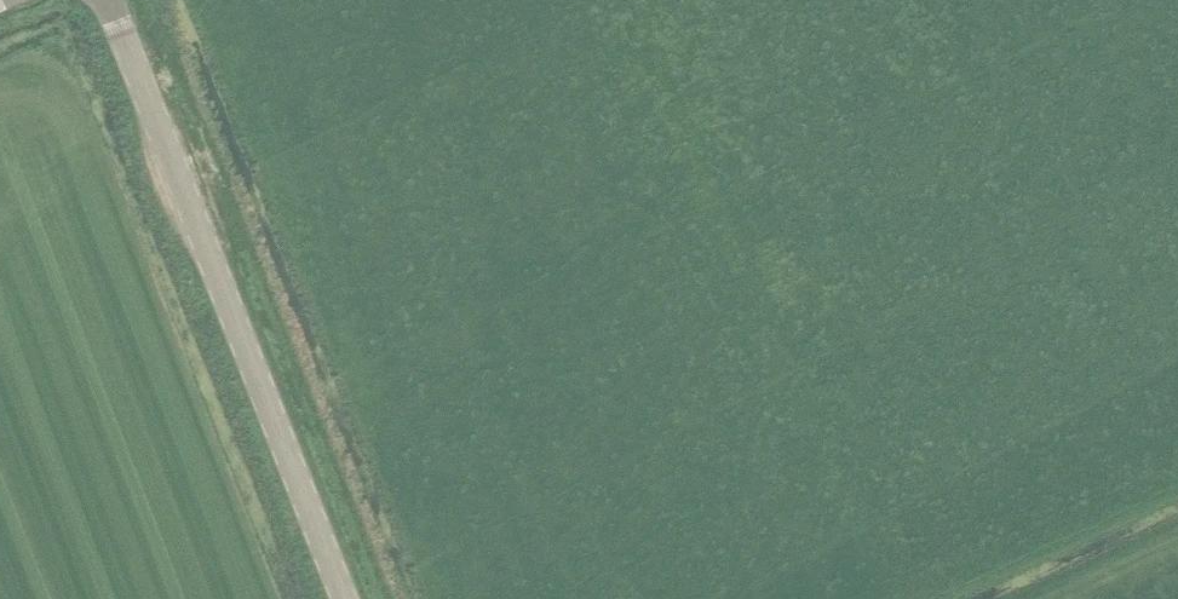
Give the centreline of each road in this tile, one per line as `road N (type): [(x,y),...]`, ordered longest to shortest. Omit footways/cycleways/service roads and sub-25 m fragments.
road 1 (tertiary): [(344,598),(108,0)]

